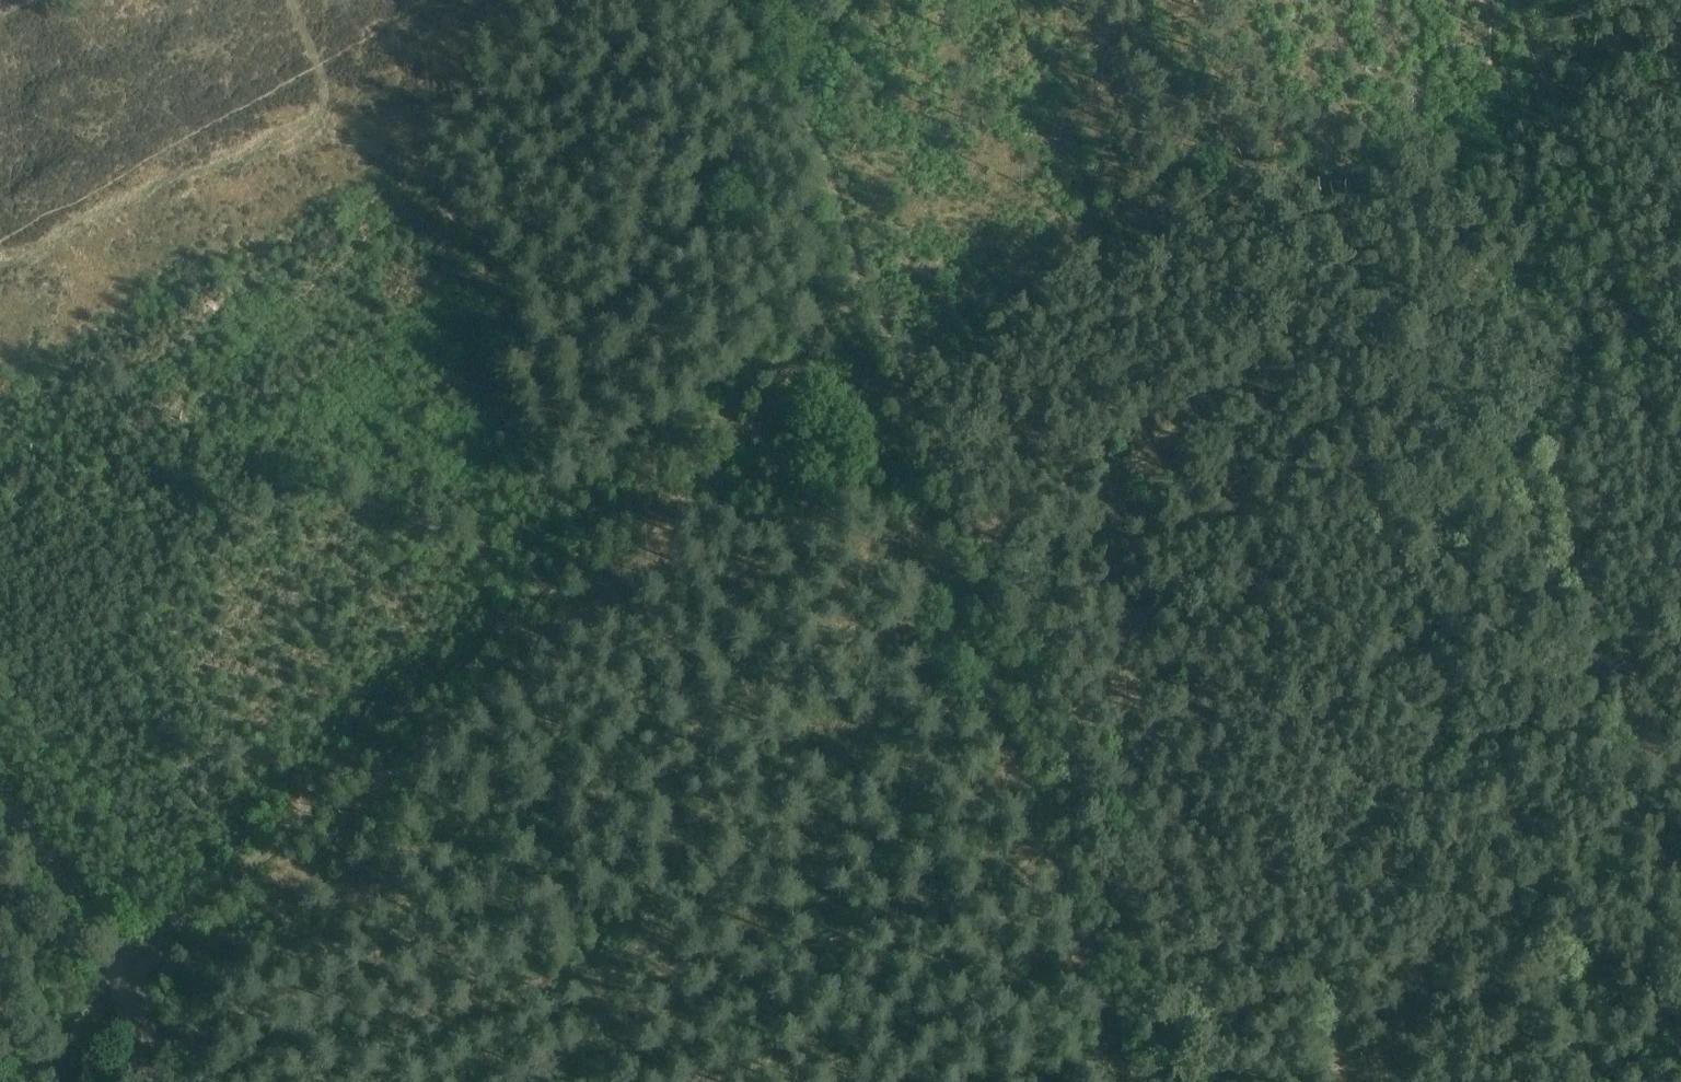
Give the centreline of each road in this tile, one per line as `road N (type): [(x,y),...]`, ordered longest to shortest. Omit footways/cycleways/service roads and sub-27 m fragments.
road 1 (track): [(519,626),(139,988)]
road 2 (track): [(139,988),(0,795)]
road 3 (track): [(139,988),(34,1081)]

